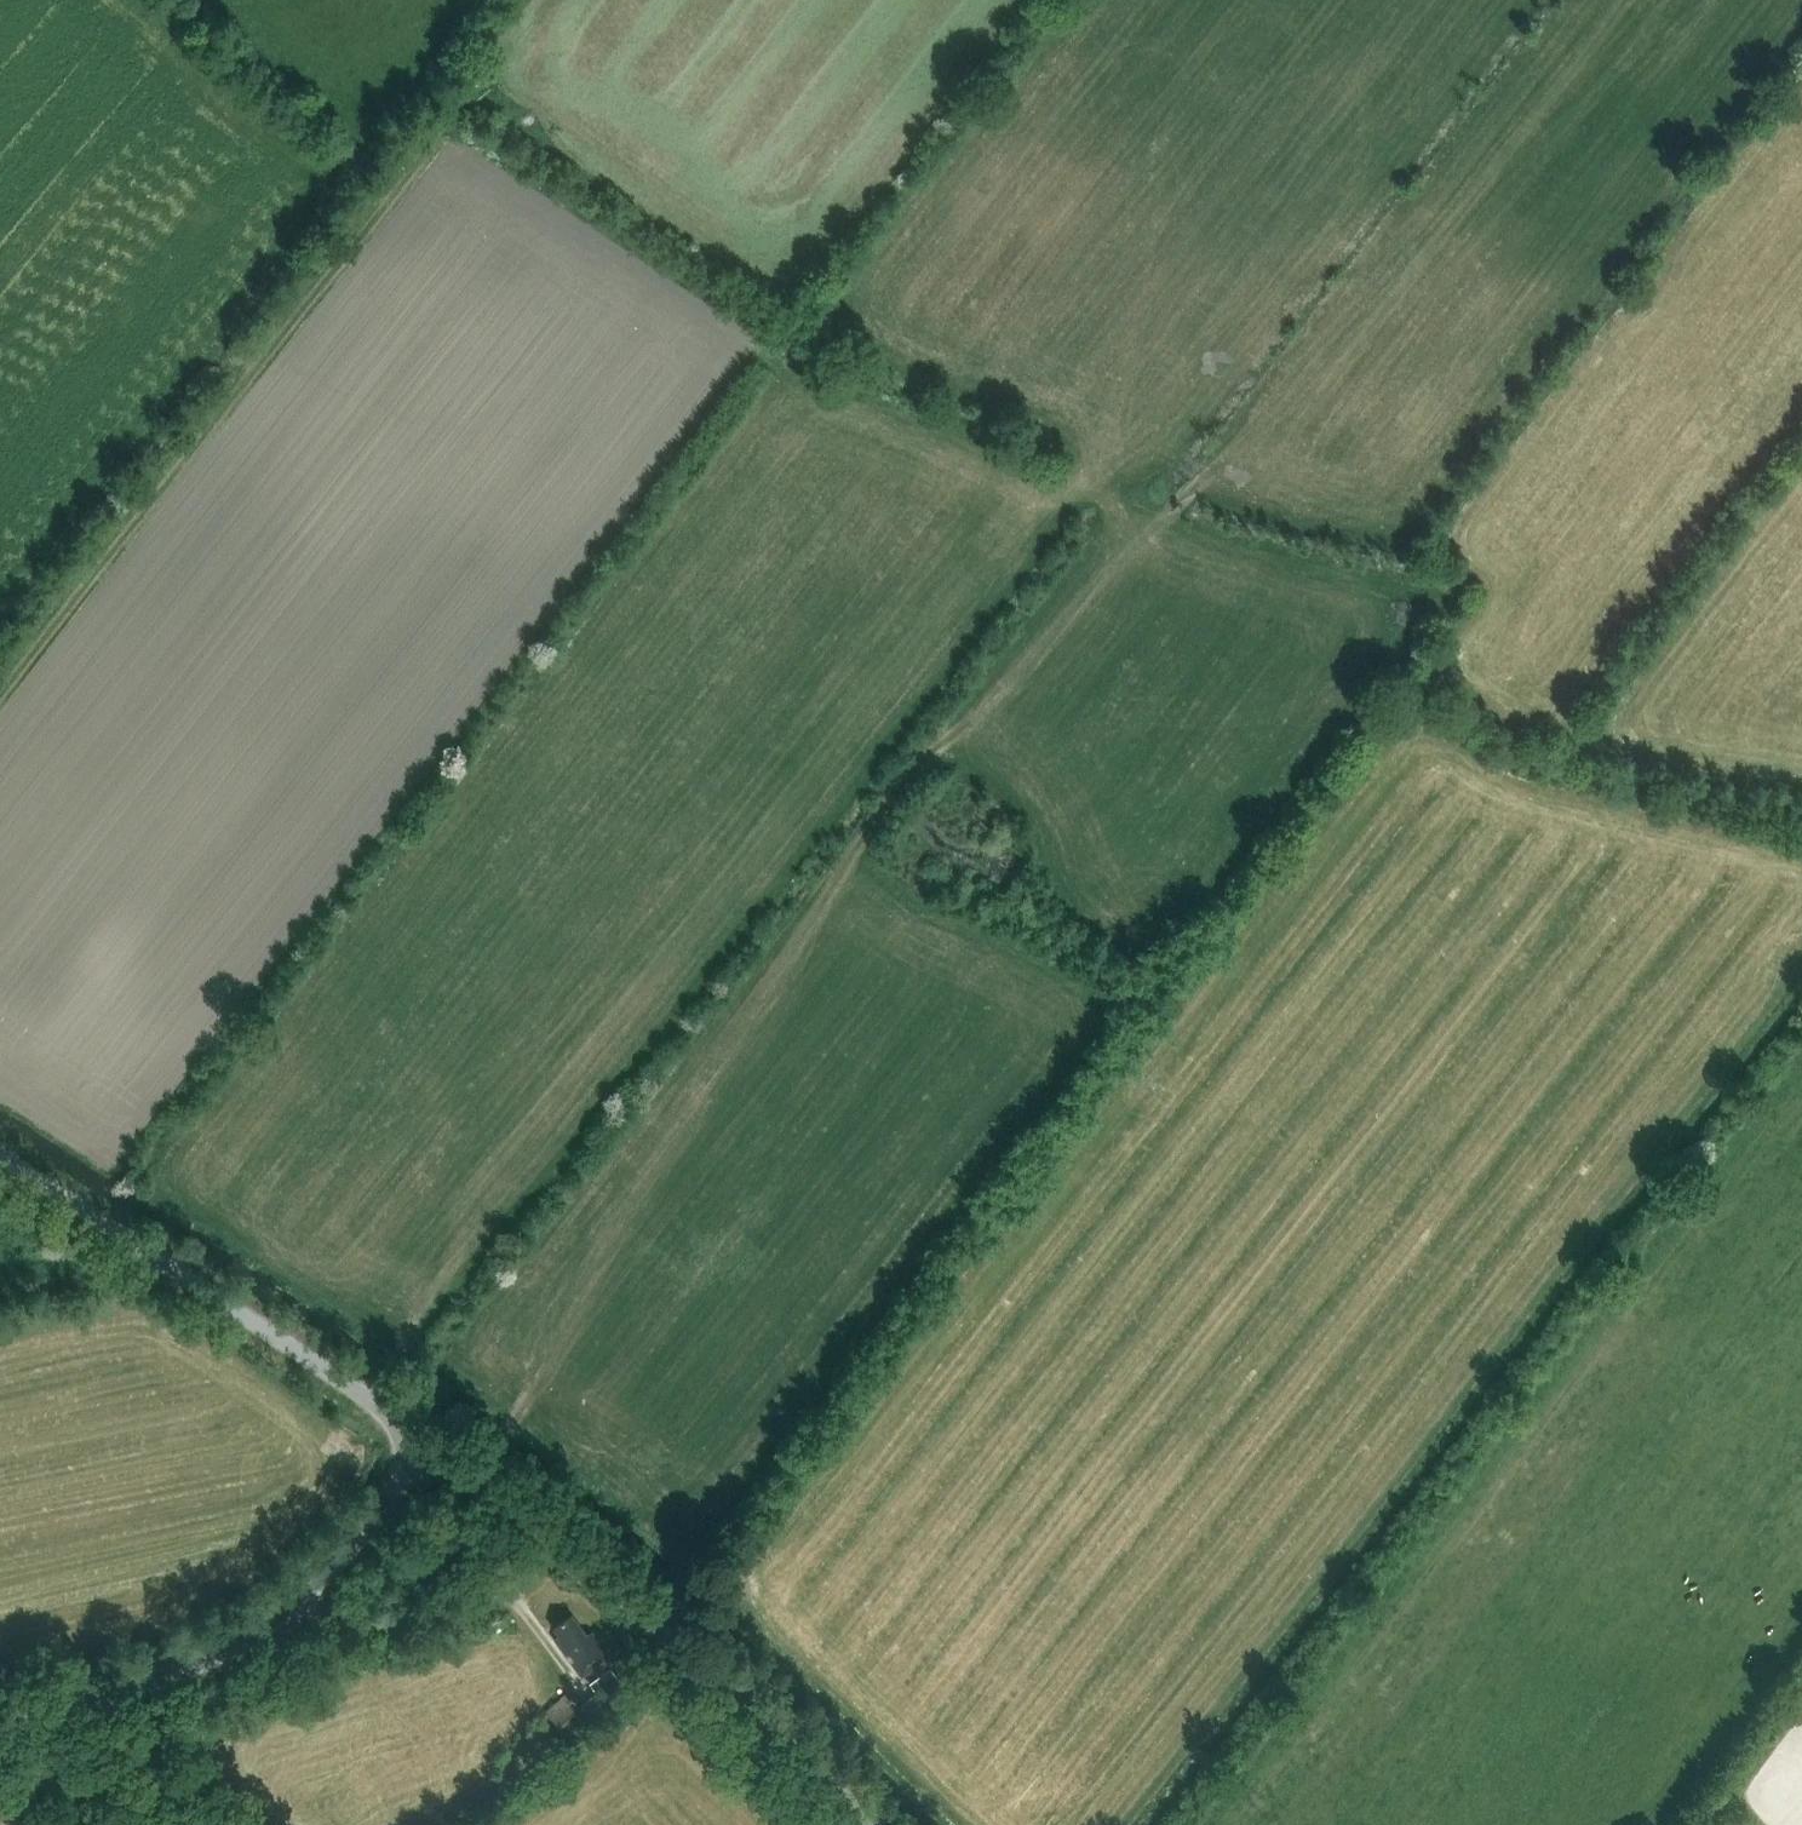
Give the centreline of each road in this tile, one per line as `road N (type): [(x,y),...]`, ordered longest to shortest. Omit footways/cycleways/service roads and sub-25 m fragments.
road 1 (tertiary): [(869,1824),(556,1534),(431,1437)]
road 2 (tertiary): [(0,1721),(208,1663),(266,1625),(353,1541),(431,1437)]
road 3 (unclassified): [(431,1437),(0,1154)]
road 4 (track): [(298,1593),(341,1614),(418,1618),(506,1588),(578,1684)]

